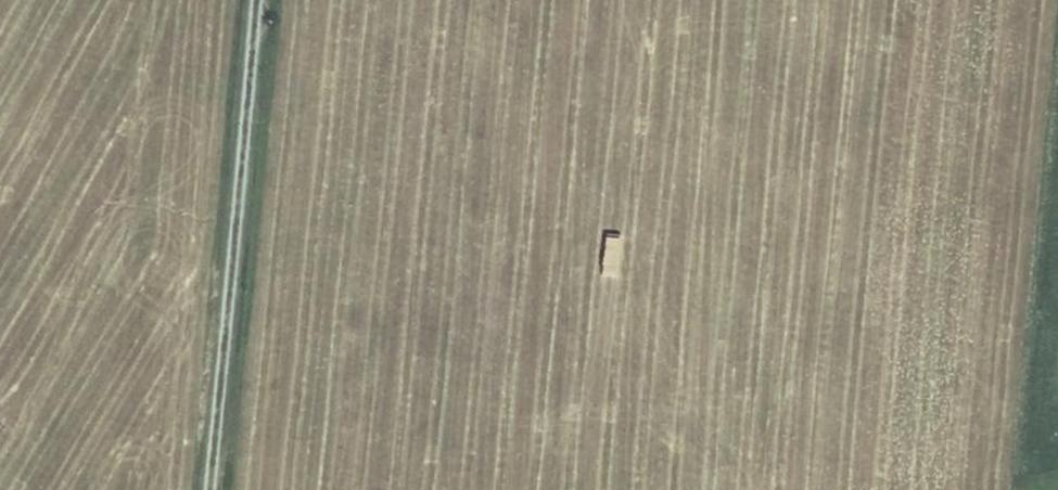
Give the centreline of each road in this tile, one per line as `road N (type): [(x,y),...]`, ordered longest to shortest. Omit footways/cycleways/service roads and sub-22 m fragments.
road 1 (track): [(247,489),(300,0)]

